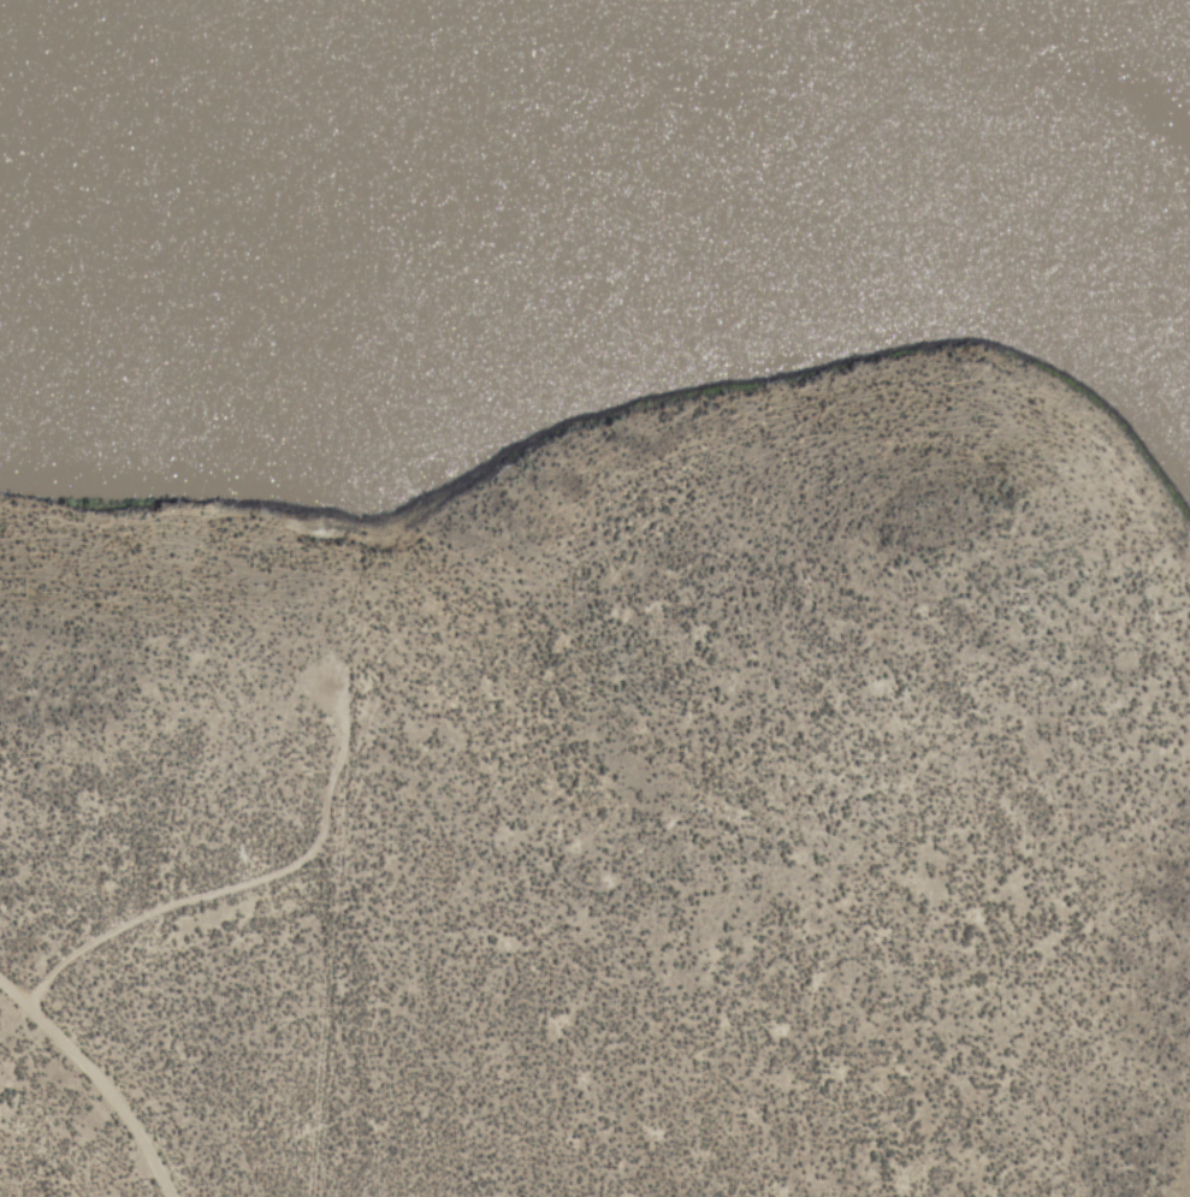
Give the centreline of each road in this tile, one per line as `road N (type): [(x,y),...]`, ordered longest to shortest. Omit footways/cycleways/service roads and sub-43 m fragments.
road 1 (track): [(331,676),(334,752),(320,820),(303,851),(248,878),(138,911),(67,952),(23,1005)]

